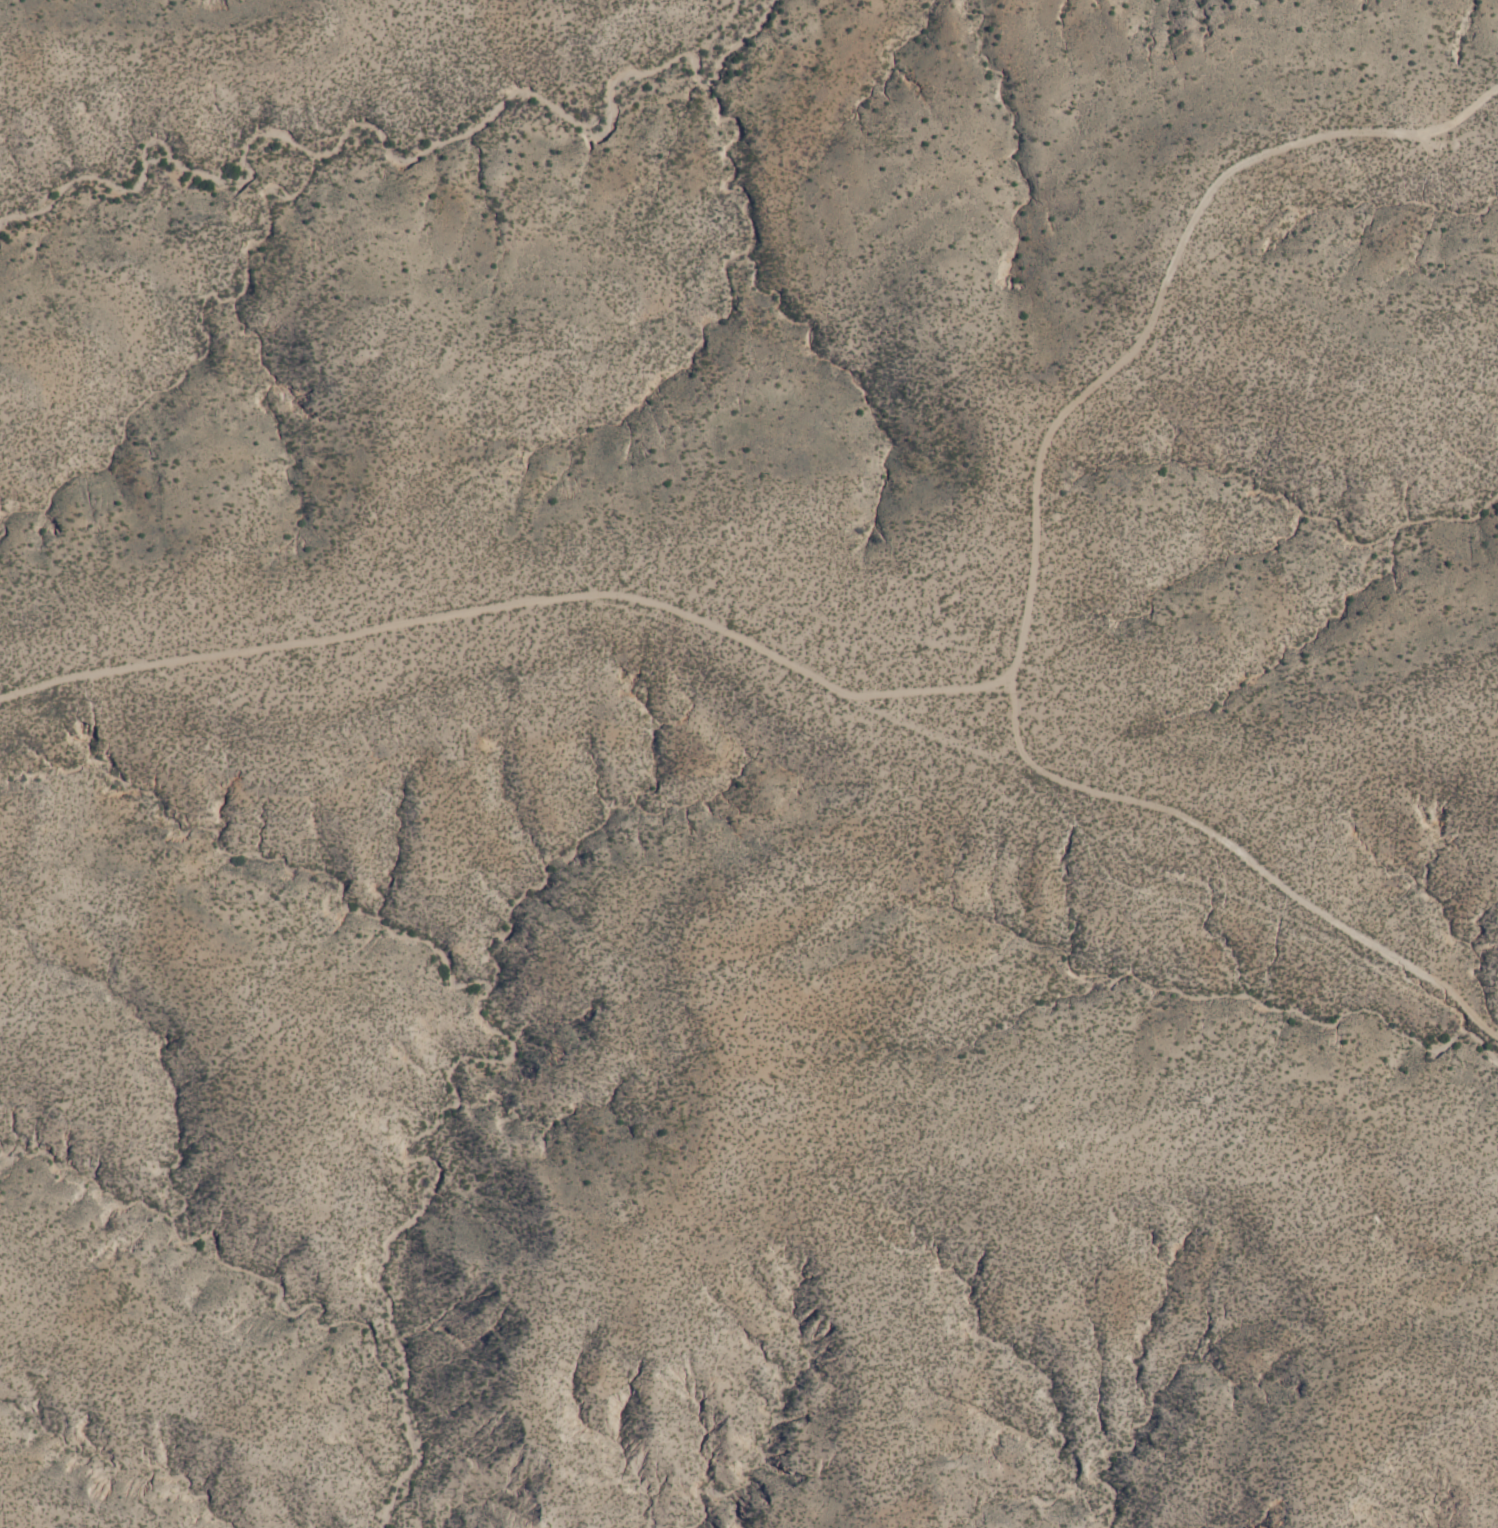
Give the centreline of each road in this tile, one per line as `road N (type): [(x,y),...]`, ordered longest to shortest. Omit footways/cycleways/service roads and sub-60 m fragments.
road 1 (track): [(1497,1043),(1426,980),(1305,908),(1190,823),(1045,777),(1023,761),(1012,736),(1010,694),(1041,436),(1146,330),(1218,180),(1239,164),(1322,136),(1440,131),(1497,89)]
road 2 (track): [(0,697),(92,674),(587,596),(620,597),(706,625),(843,697),(972,690),(1010,673)]

